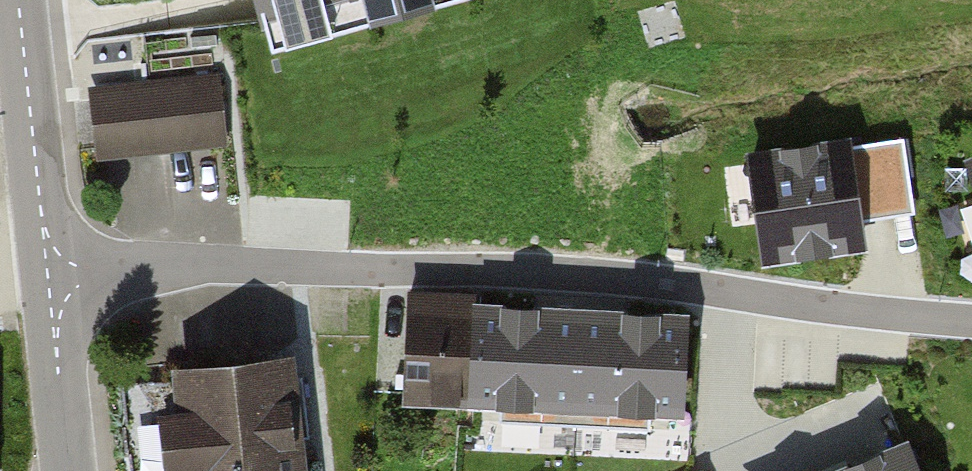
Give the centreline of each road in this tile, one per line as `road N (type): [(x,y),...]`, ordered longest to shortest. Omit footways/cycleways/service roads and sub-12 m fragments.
road 1 (residential): [(63,277),(209,266),(597,277),(971,319)]
road 2 (unclassified): [(18,0),(44,231),(63,277)]
road 3 (unclassified): [(63,277),(55,328),(69,470)]

